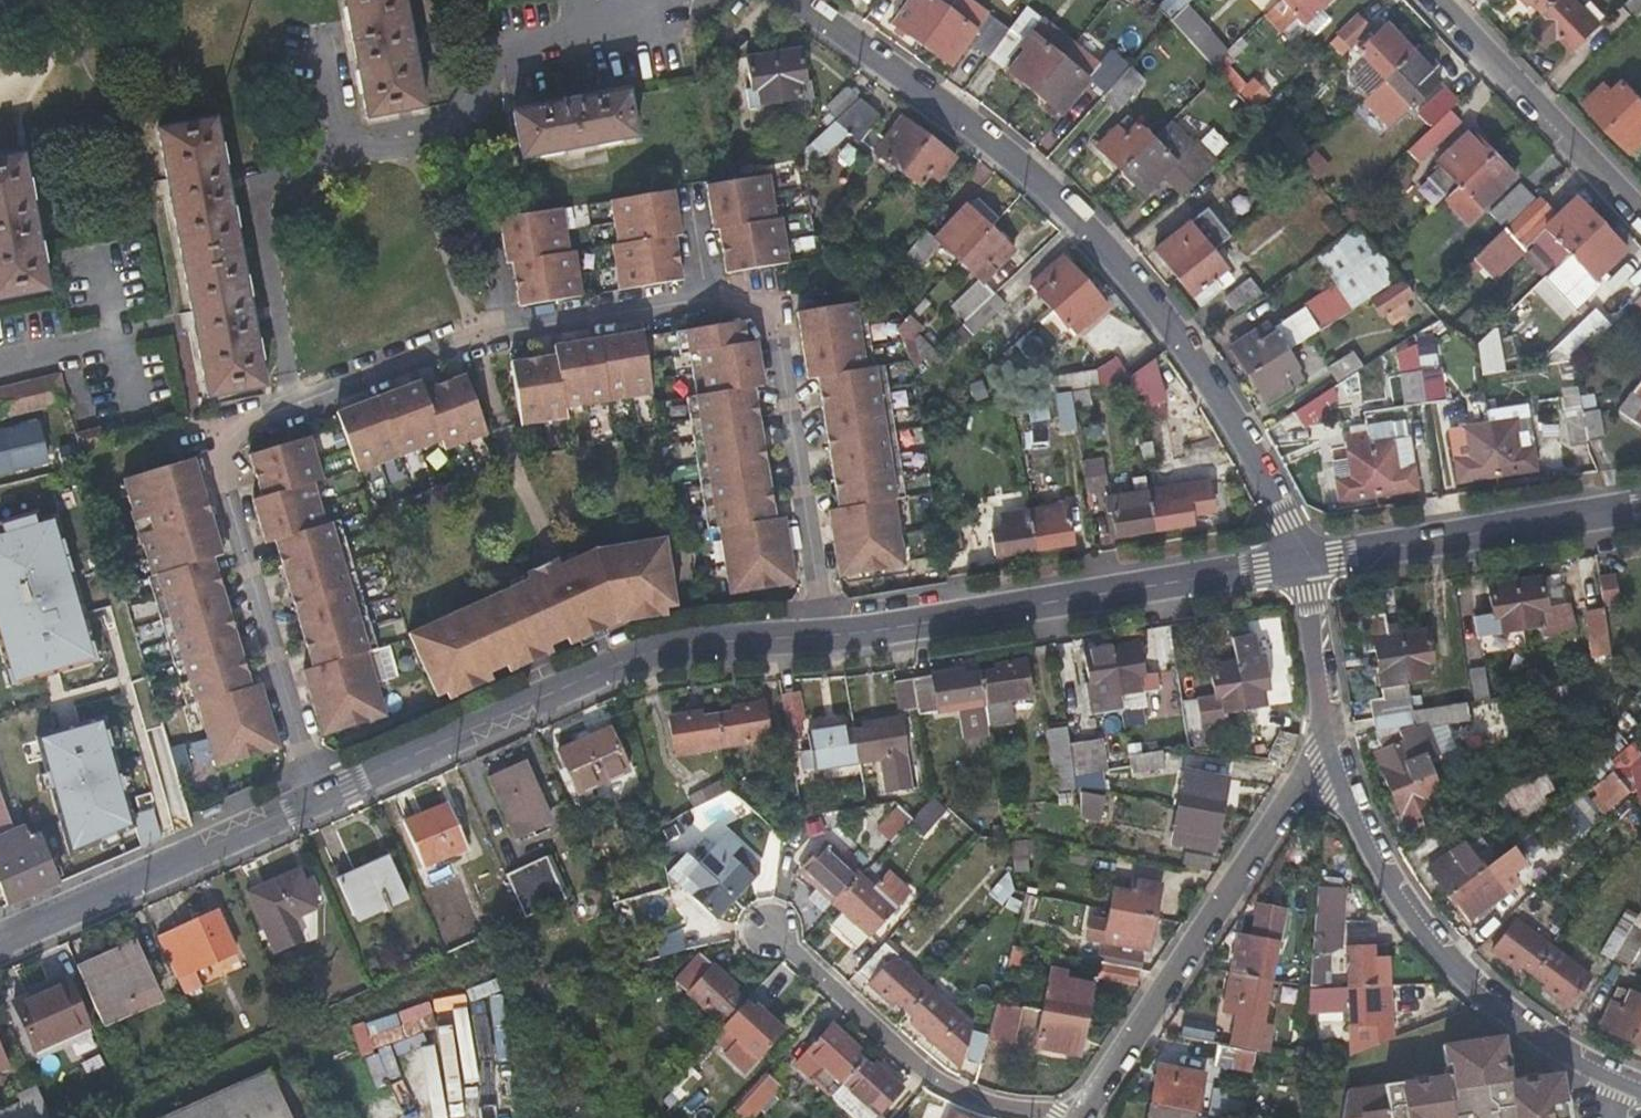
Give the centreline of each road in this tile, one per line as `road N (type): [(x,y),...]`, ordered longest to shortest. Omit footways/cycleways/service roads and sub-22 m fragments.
road 1 (residential): [(819,636),(769,321),(713,303),(519,332),(429,356),(265,414),(233,443),(226,464),(224,491),(316,798)]
road 2 (residential): [(1305,563),(1174,320),(1051,188),(798,0)]
road 3 (residential): [(316,798),(635,655),(741,636),(819,636)]
road 4 (residential): [(819,636),(1305,563)]
road 5 (residential): [(1640,1090),(1504,1009),(1439,949),(1394,886),(1329,755)]
road 6 (residential): [(1329,755),(1076,1117)]
road 7 (residential): [(0,941),(316,798)]
road 8 (residential): [(1305,563),(1640,508)]
road 9 (residential): [(778,937),(943,1083),(1052,1117)]
road 10 (residential): [(1440,0),(1640,210)]
road 11 (residential): [(1305,563),(1329,755)]

